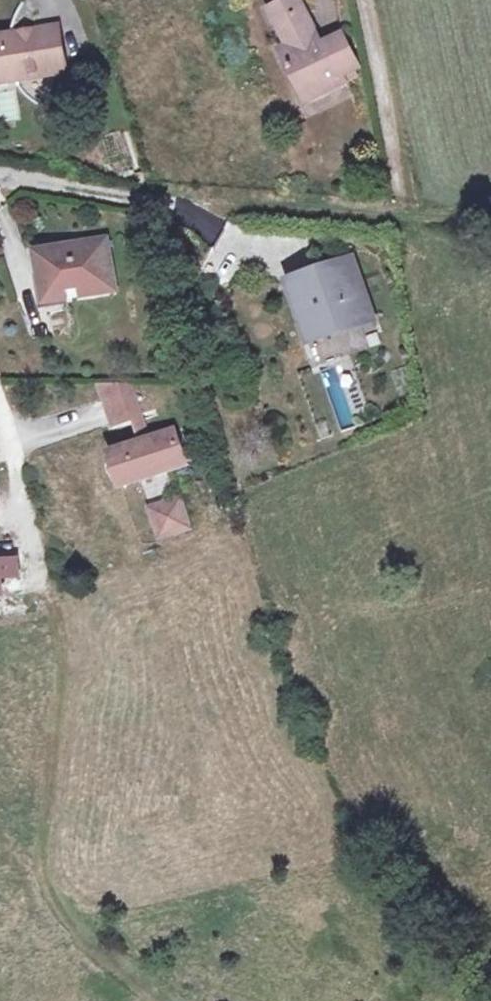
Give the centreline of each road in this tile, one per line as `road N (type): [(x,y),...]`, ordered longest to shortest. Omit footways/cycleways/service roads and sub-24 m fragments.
road 1 (track): [(62,612),(42,865),(61,923),(158,1000)]
road 2 (residential): [(237,207),(0,181)]

